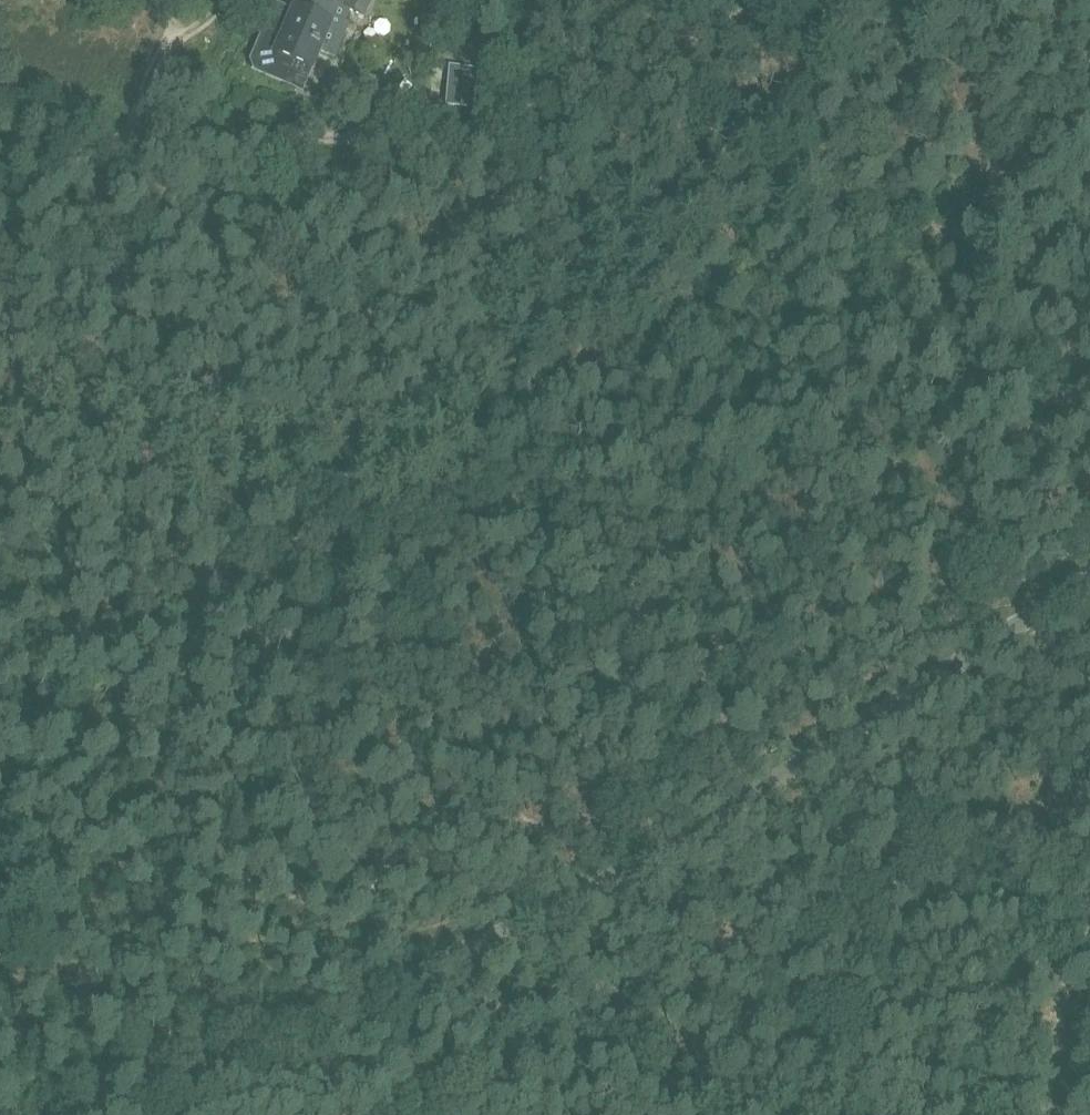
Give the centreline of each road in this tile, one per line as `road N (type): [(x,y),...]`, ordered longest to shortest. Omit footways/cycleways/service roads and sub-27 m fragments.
road 1 (unclassified): [(111,1114),(622,871),(1089,578)]
road 2 (track): [(0,164),(148,143),(331,135),(504,111),(664,53),(763,0)]

